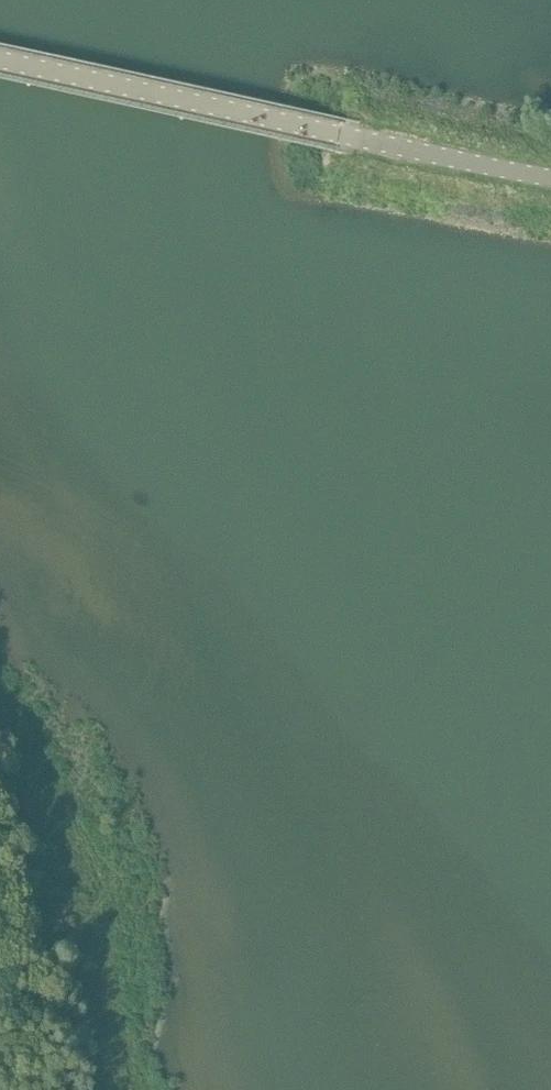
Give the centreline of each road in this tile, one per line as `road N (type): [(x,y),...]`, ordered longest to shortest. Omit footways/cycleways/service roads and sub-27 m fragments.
road 1 (unclassified): [(340,135),(0,61)]
road 2 (unclassified): [(340,135),(550,175)]

